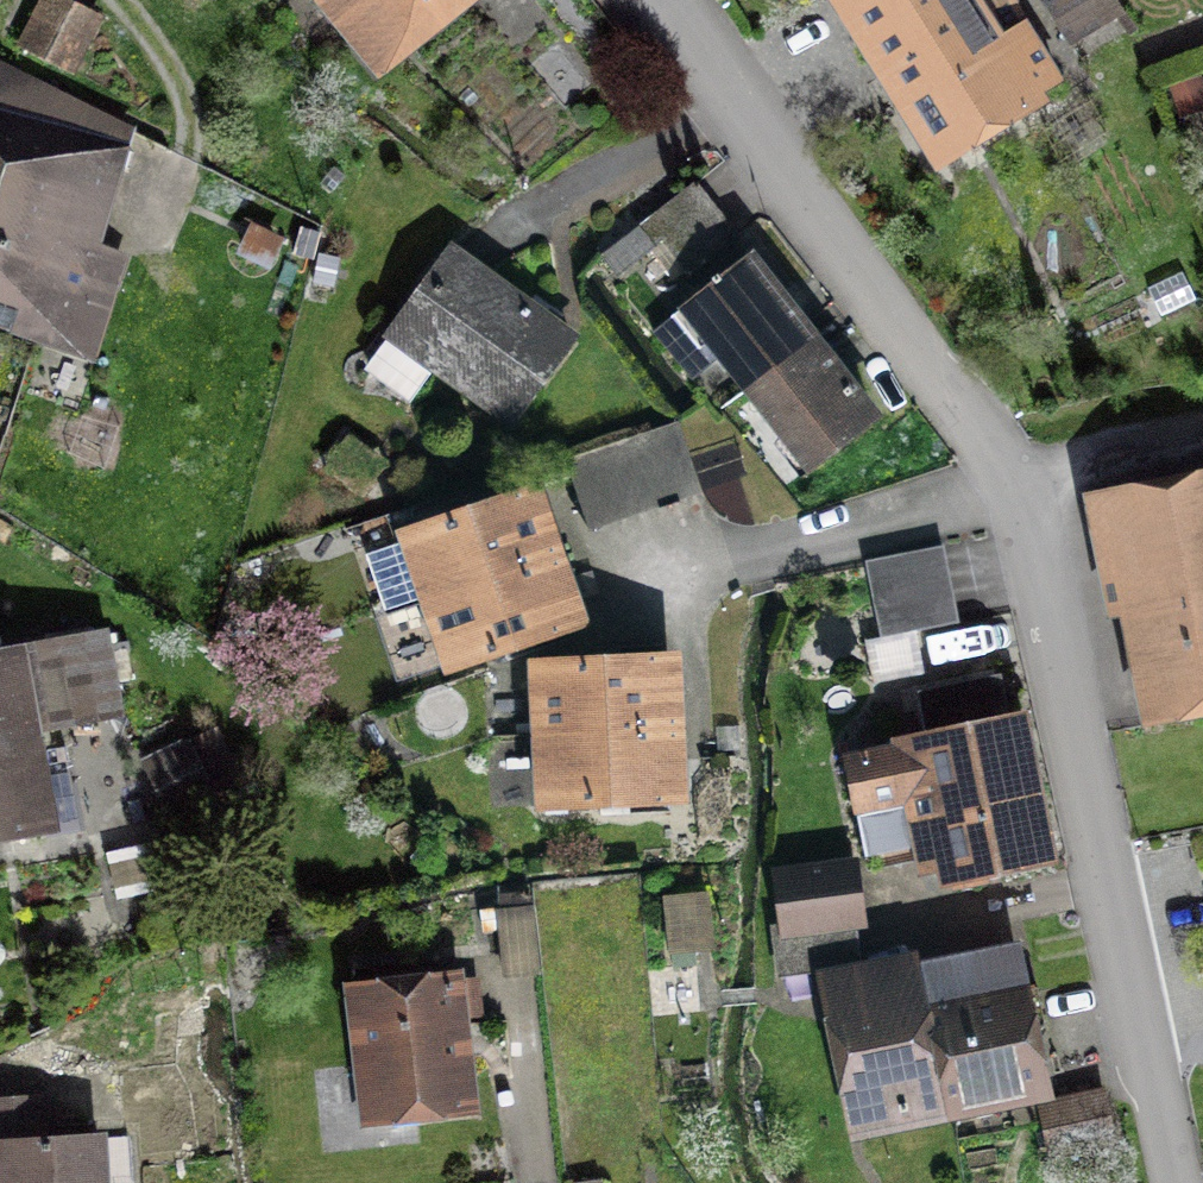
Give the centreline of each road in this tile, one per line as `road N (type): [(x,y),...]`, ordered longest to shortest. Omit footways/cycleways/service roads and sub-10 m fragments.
road 1 (residential): [(669,0),(1011,482),(1170,1182)]

